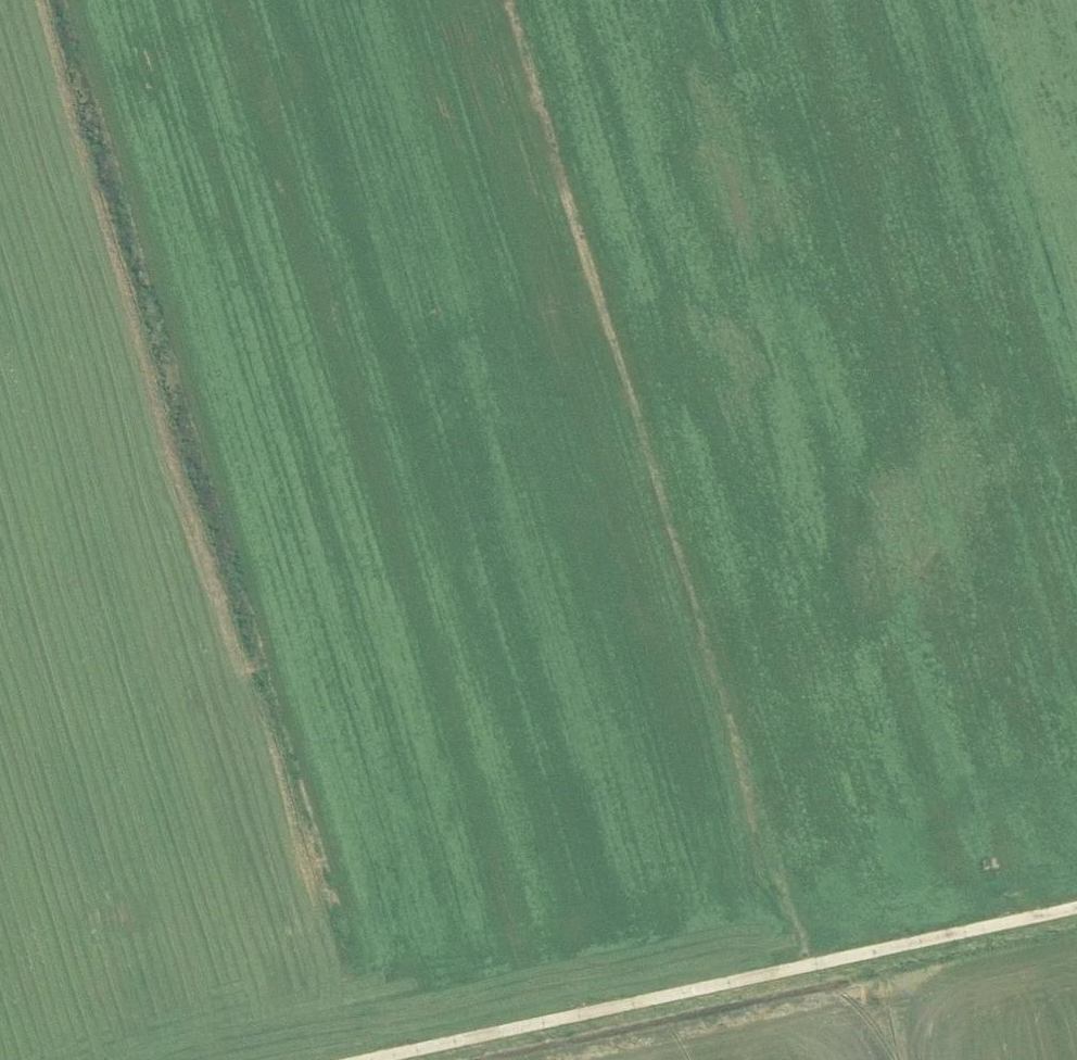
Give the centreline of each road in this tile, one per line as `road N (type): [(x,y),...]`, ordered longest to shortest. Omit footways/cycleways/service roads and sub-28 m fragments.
road 1 (track): [(341,1059),(1076,904)]

